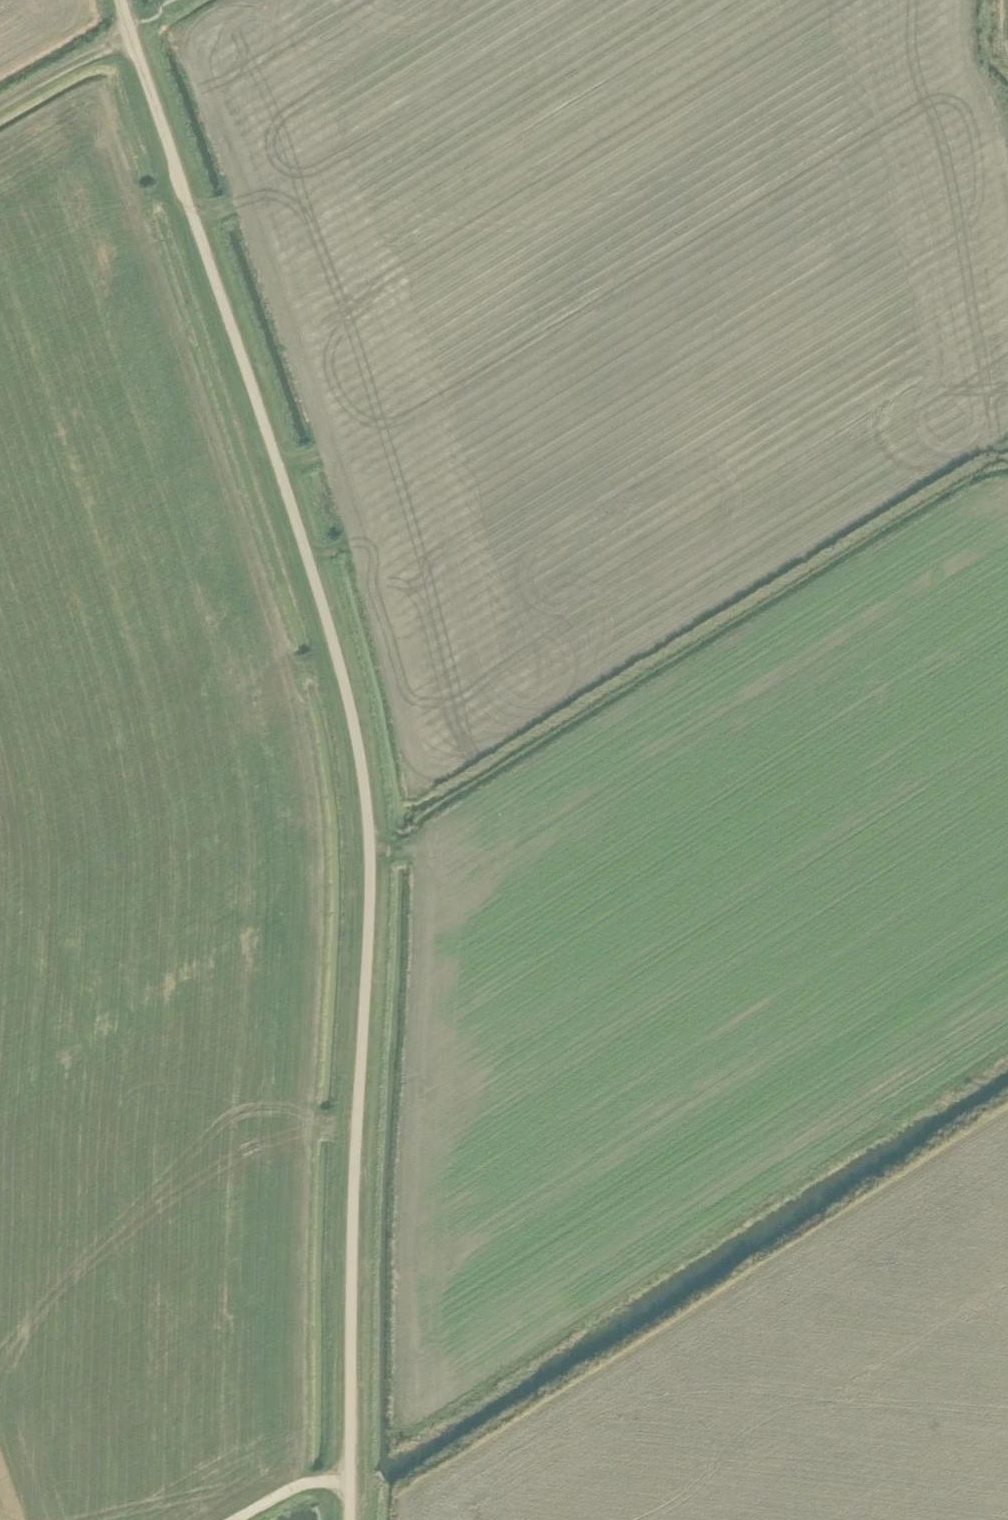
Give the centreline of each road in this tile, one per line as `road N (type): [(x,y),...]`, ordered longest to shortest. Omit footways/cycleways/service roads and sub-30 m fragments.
road 1 (unclassified): [(350,1519),(351,1229),(369,912),(363,788),(310,566),(118,0)]
road 2 (track): [(127,29),(0,107)]
road 3 (track): [(233,1519),(298,1484),(350,1481)]

